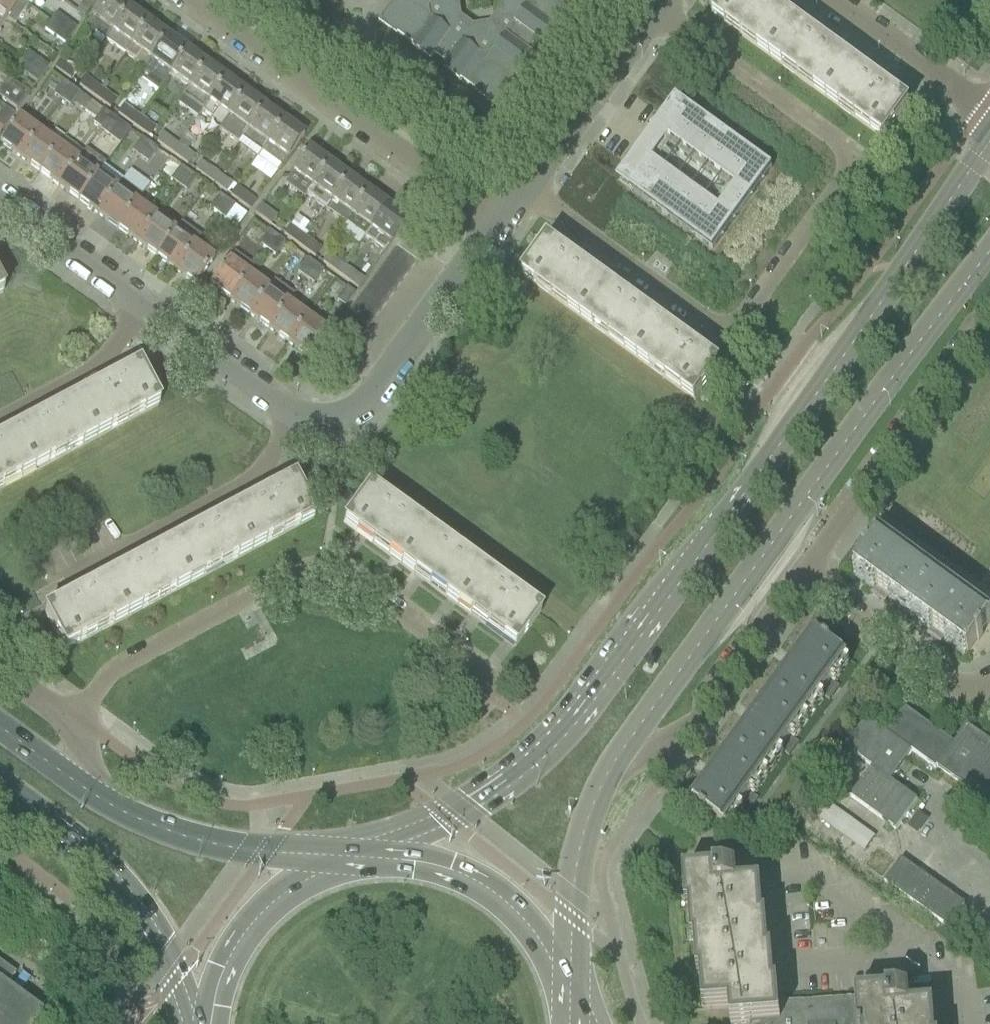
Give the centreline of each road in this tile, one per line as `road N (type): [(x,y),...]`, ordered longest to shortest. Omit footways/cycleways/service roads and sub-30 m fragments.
road 1 (secondary): [(989,142),(711,545),(557,749),(481,807),(356,865)]
road 2 (residential): [(655,8),(858,158),(732,334),(524,185)]
road 3 (secondary): [(604,779),(989,254)]
road 4 (residential): [(496,700),(348,565),(323,560),(106,678),(70,727)]
road 5 (residential): [(497,222),(191,0)]
road 6 (unclassified): [(802,575),(989,318)]
road 7 (primary): [(0,788),(110,874),(147,919),(200,1023)]
road 8 (residential): [(295,421),(331,422),(356,413),(497,222)]
road 9 (residential): [(61,583),(256,482),(295,421)]
road 10 (unclassified): [(604,779),(687,735),(802,575)]
road 11 (primary): [(563,997),(535,938),(478,886),(415,864),(356,865)]
road 12 (primary): [(351,866),(201,841),(95,796)]
road 13 (primary): [(351,866),(292,889),(252,923),(218,979),(208,1023)]
road 14 (unclassified): [(989,681),(964,690),(802,575)]
road 15 (secondary): [(563,997),(577,852),(604,779)]
road 16 (residential): [(524,185),(655,8)]
road 17 (residential): [(989,115),(827,0)]
road 18 (residential): [(0,427),(101,371),(145,307)]
road 19 (residential): [(295,421),(145,307)]
road 20 (residential): [(145,307),(0,197)]

